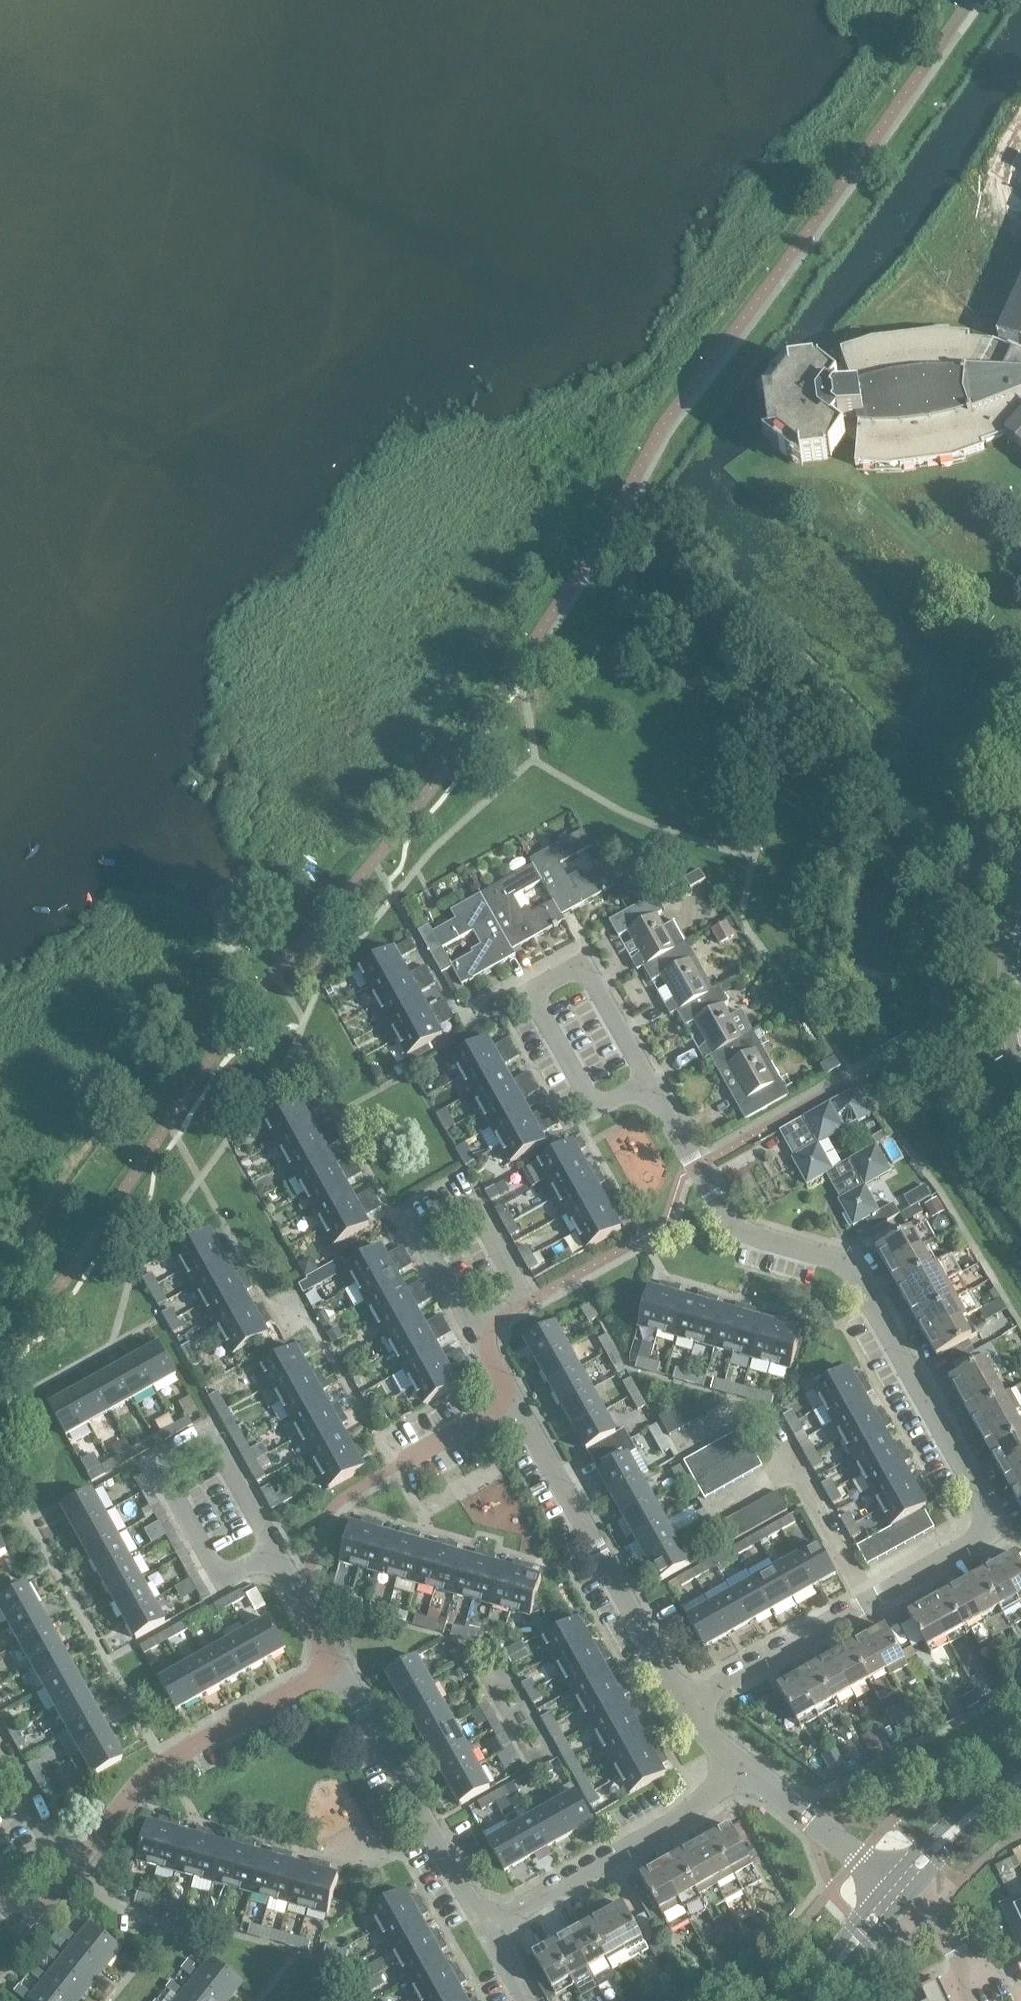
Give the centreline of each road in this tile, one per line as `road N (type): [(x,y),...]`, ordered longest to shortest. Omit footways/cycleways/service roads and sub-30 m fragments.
road 1 (residential): [(689,1704),(996,1530),(843,1265),(721,1218),(650,1080)]
road 2 (residential): [(689,1704),(515,1399)]
road 3 (residential): [(74,1873),(166,1762),(337,1669)]
road 4 (residential): [(279,1559),(218,1451),(200,1443),(165,1464),(163,1477),(218,1575),(238,1578)]
road 5 (residential): [(650,1080),(590,978),(568,977),(543,993),(543,1016),(600,1108)]
road 6 (residential): [(487,1929),(337,1669)]
road 7 (residential): [(487,1929),(704,1803),(735,1768)]
road 8 (residential): [(476,1332),(527,1301),(474,1211),(460,1210),(424,1232),(426,1245)]
road 9 (residential): [(907,1883),(735,1768)]
road 10 (tertiary): [(907,1883),(1020,1779)]
road 11 (tertiary): [(813,2000),(907,1883)]
road 12 (residential): [(0,1755),(69,1878)]
road 13 (residential): [(972,2000),(934,1912),(907,1883)]
road 14 (residential): [(337,1669),(279,1559)]
road 15 (residential): [(408,1459),(515,1399)]

